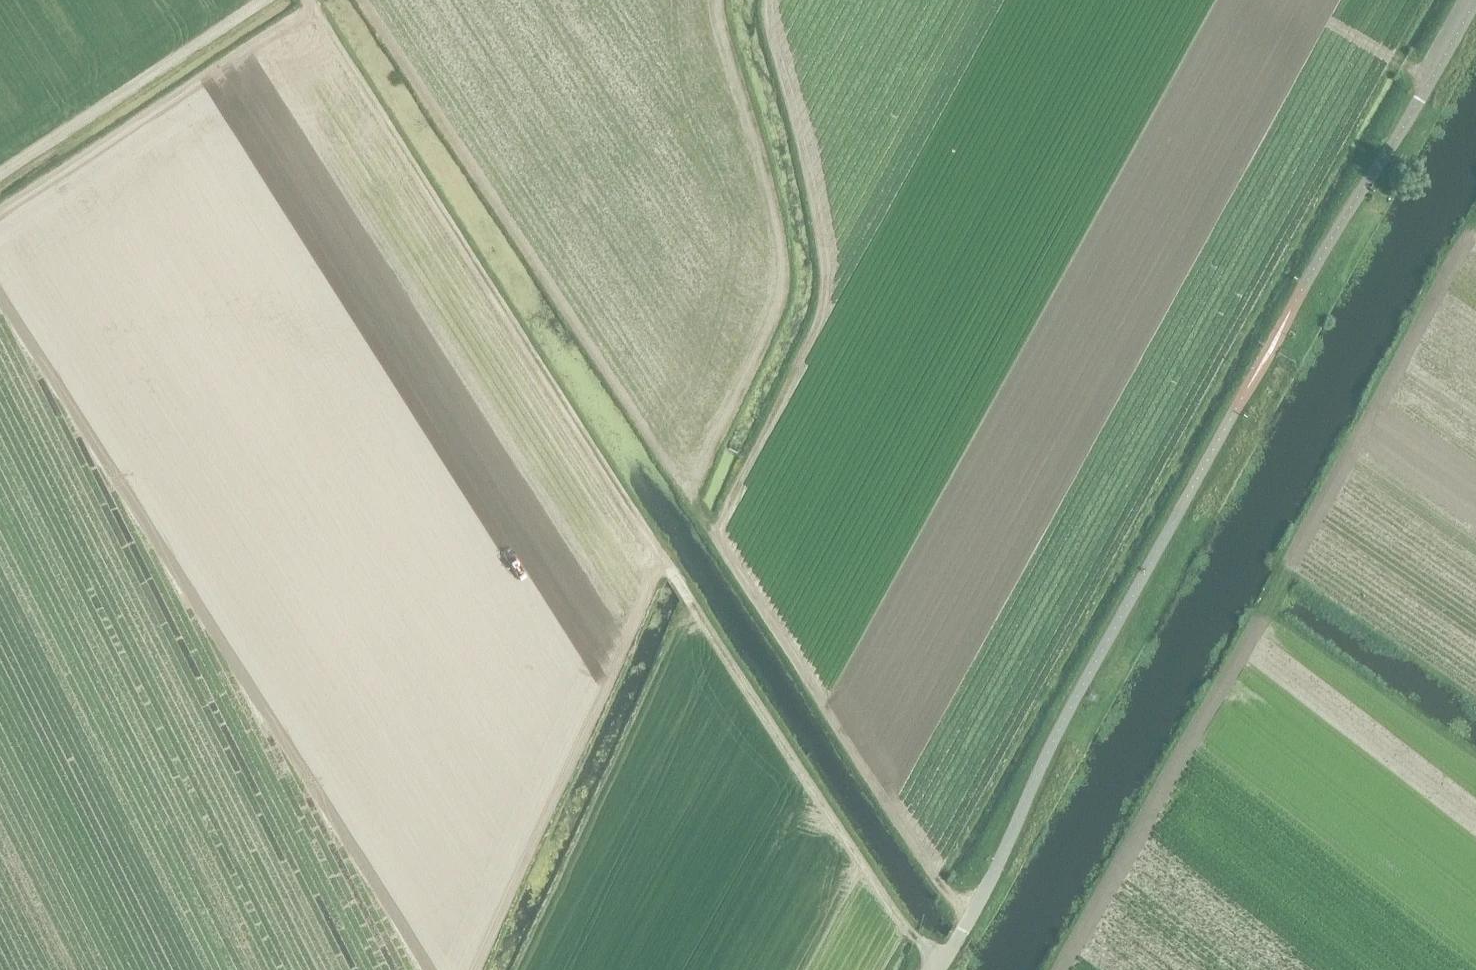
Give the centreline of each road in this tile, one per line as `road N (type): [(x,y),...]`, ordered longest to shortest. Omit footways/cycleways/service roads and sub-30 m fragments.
road 1 (track): [(421,969),(0,307)]
road 2 (track): [(808,782),(941,960)]
road 3 (track): [(866,771),(940,887),(972,905)]

